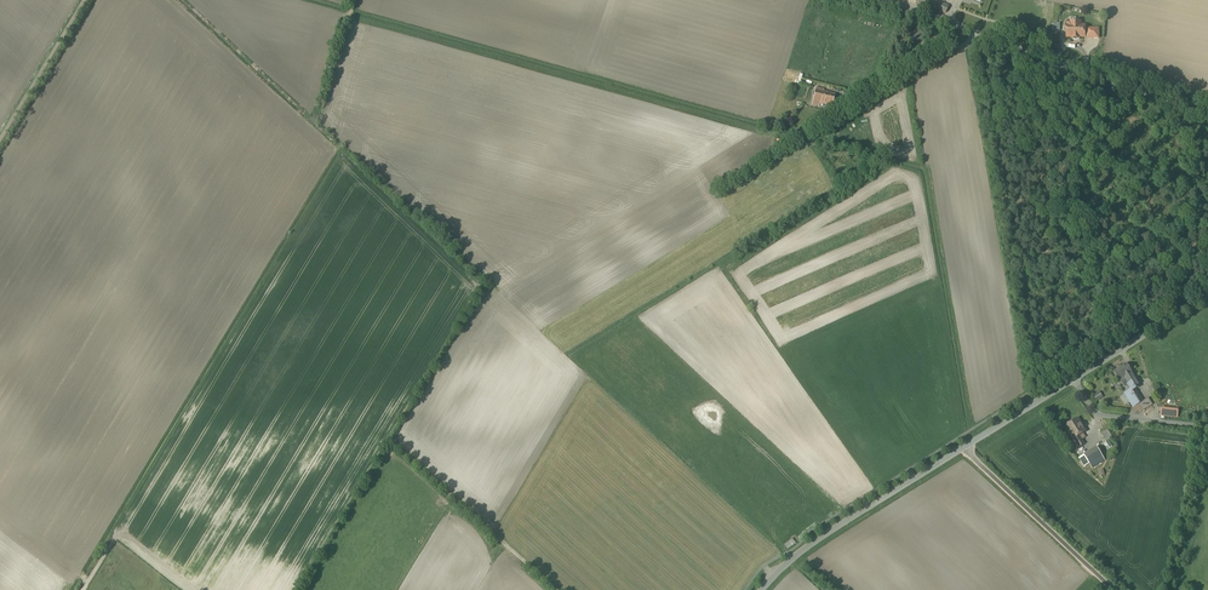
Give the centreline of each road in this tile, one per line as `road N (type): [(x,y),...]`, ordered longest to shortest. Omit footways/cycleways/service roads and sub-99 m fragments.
road 1 (tertiary): [(761,589),(816,540),(1074,379)]
road 2 (unclassified): [(1207,117),(879,0)]
road 3 (track): [(555,589),(395,444)]
road 4 (track): [(1113,589),(964,448)]
road 5 (track): [(0,140),(85,0)]
road 6 (tertiary): [(1074,379),(1207,296)]
road 7 (unclassified): [(1207,427),(1101,416),(1074,379)]

